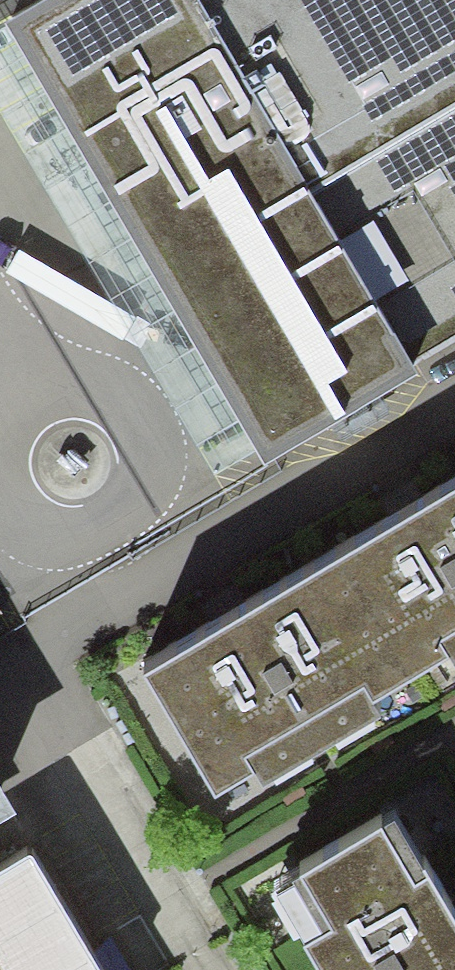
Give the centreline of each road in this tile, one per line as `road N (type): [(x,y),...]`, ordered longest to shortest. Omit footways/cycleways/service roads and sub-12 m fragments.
road 1 (residential): [(142,585),(454,402)]
road 2 (residential): [(0,675),(197,969)]
road 3 (residential): [(0,336),(142,585)]
road 4 (residential): [(142,585),(0,672)]

